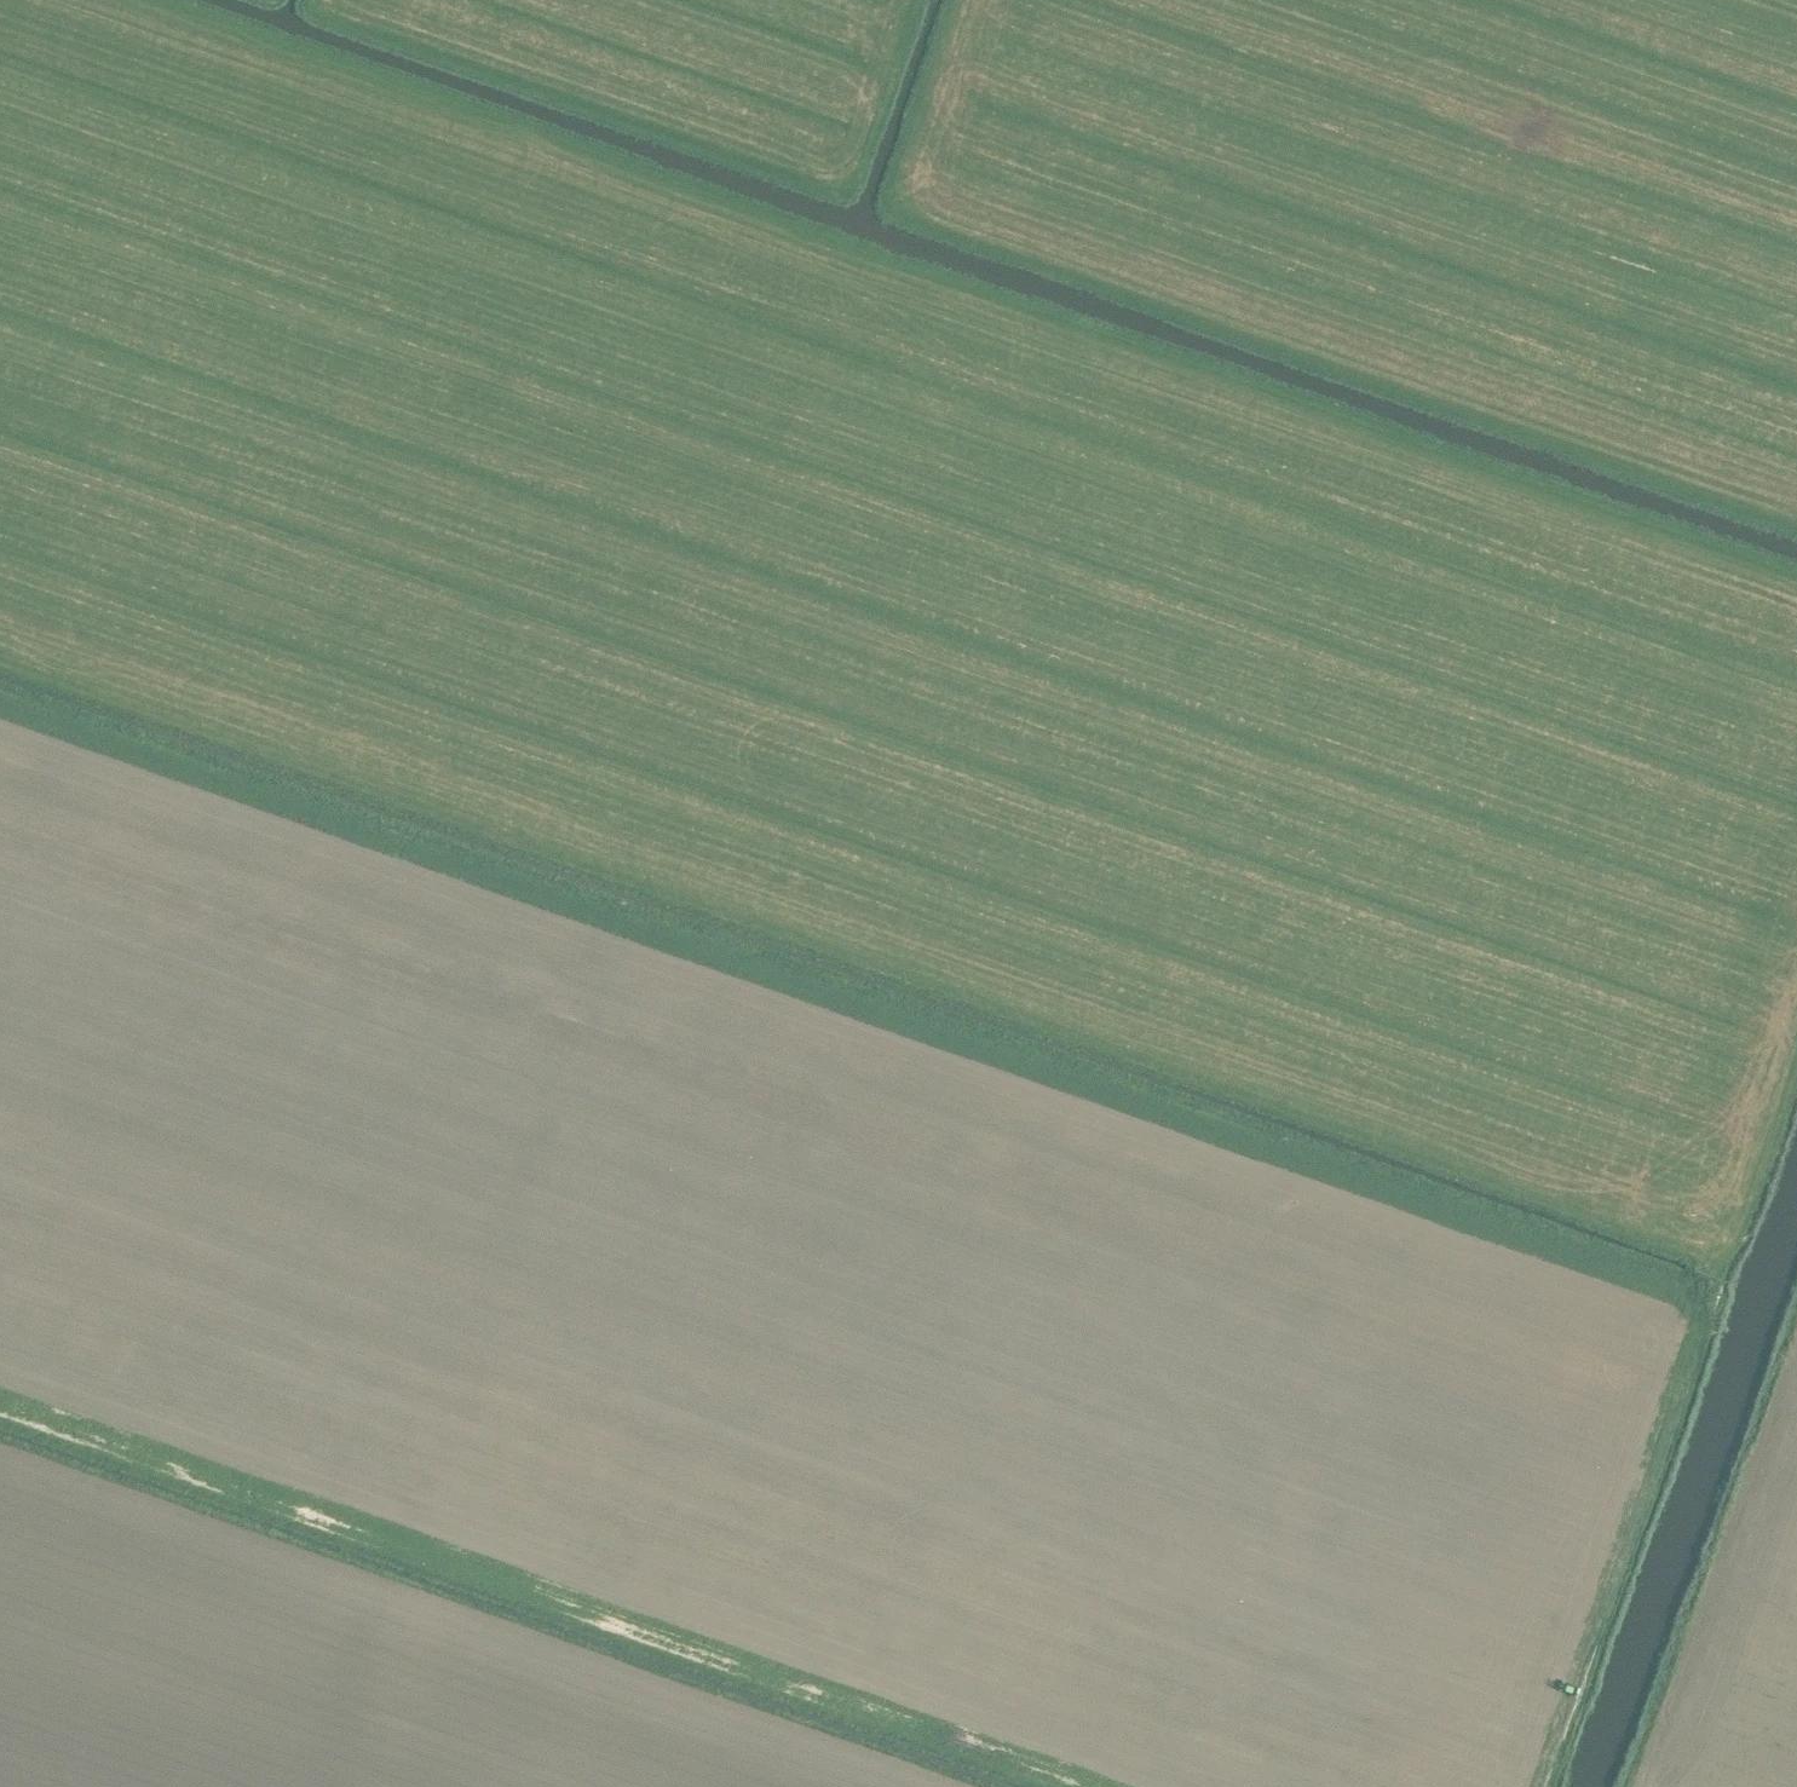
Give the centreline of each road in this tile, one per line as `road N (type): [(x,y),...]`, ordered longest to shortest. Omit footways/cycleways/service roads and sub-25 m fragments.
road 1 (track): [(1538,1786),(1713,1273)]

